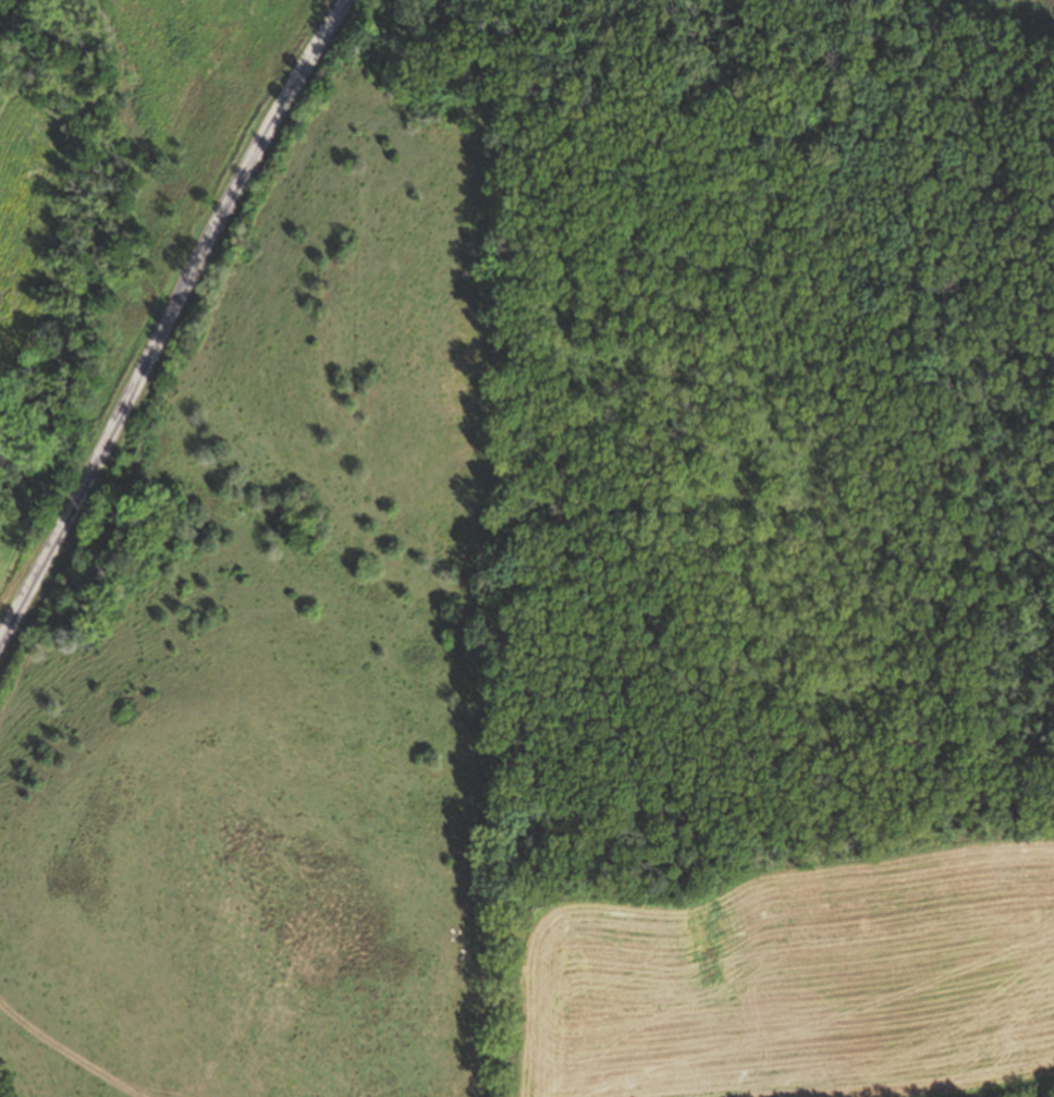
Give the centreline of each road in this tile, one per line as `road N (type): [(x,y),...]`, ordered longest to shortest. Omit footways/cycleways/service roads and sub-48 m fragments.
road 1 (tertiary): [(0,647),(305,70),(351,0)]

